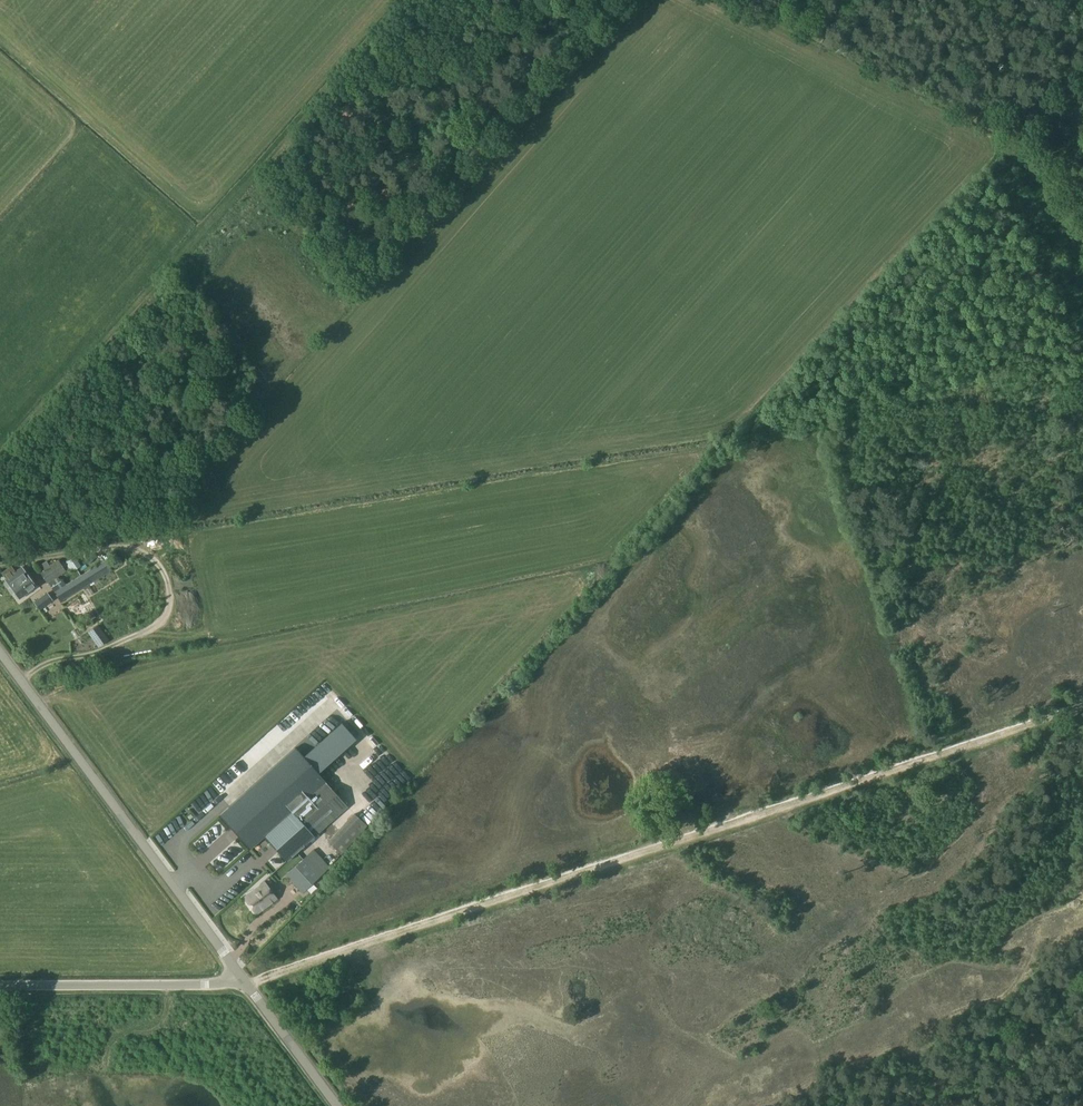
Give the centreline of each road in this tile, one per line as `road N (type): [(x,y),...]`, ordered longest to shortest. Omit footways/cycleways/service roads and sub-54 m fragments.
road 1 (track): [(250,987),(1082,710)]
road 2 (unclassified): [(245,980),(0,649)]
road 3 (unclassified): [(0,982),(245,980)]
road 4 (unclassified): [(339,1105),(245,980)]

